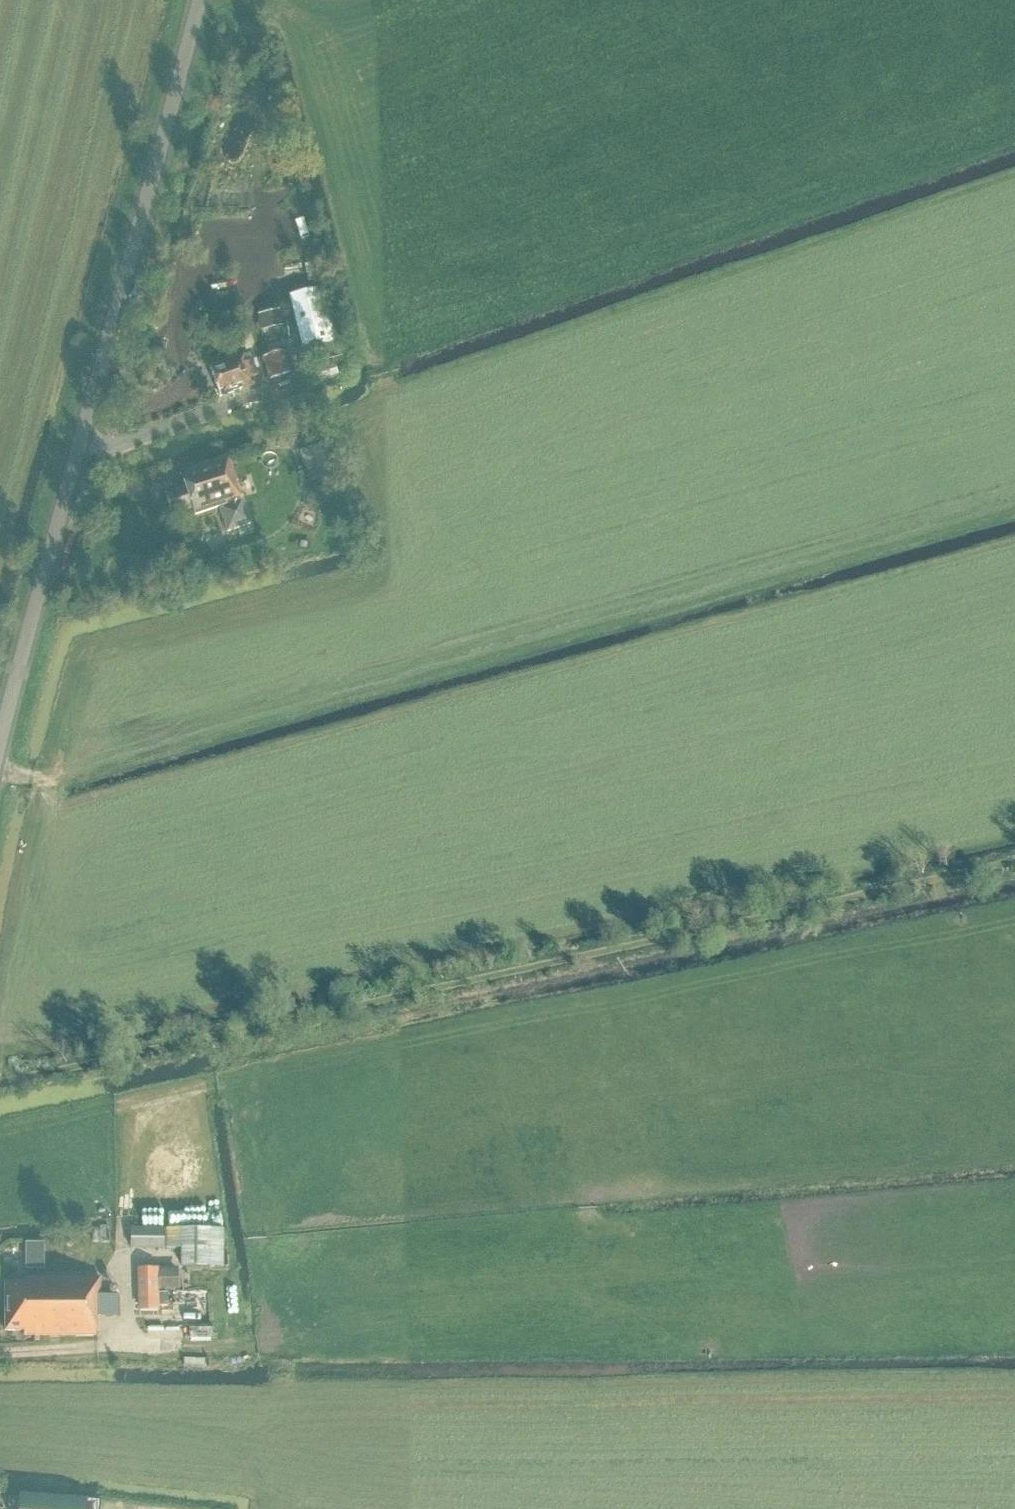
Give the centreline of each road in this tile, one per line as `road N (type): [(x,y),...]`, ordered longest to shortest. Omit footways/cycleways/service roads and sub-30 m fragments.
road 1 (track): [(0,1083),(1014,871)]
road 2 (tertiary): [(0,750),(198,0)]

